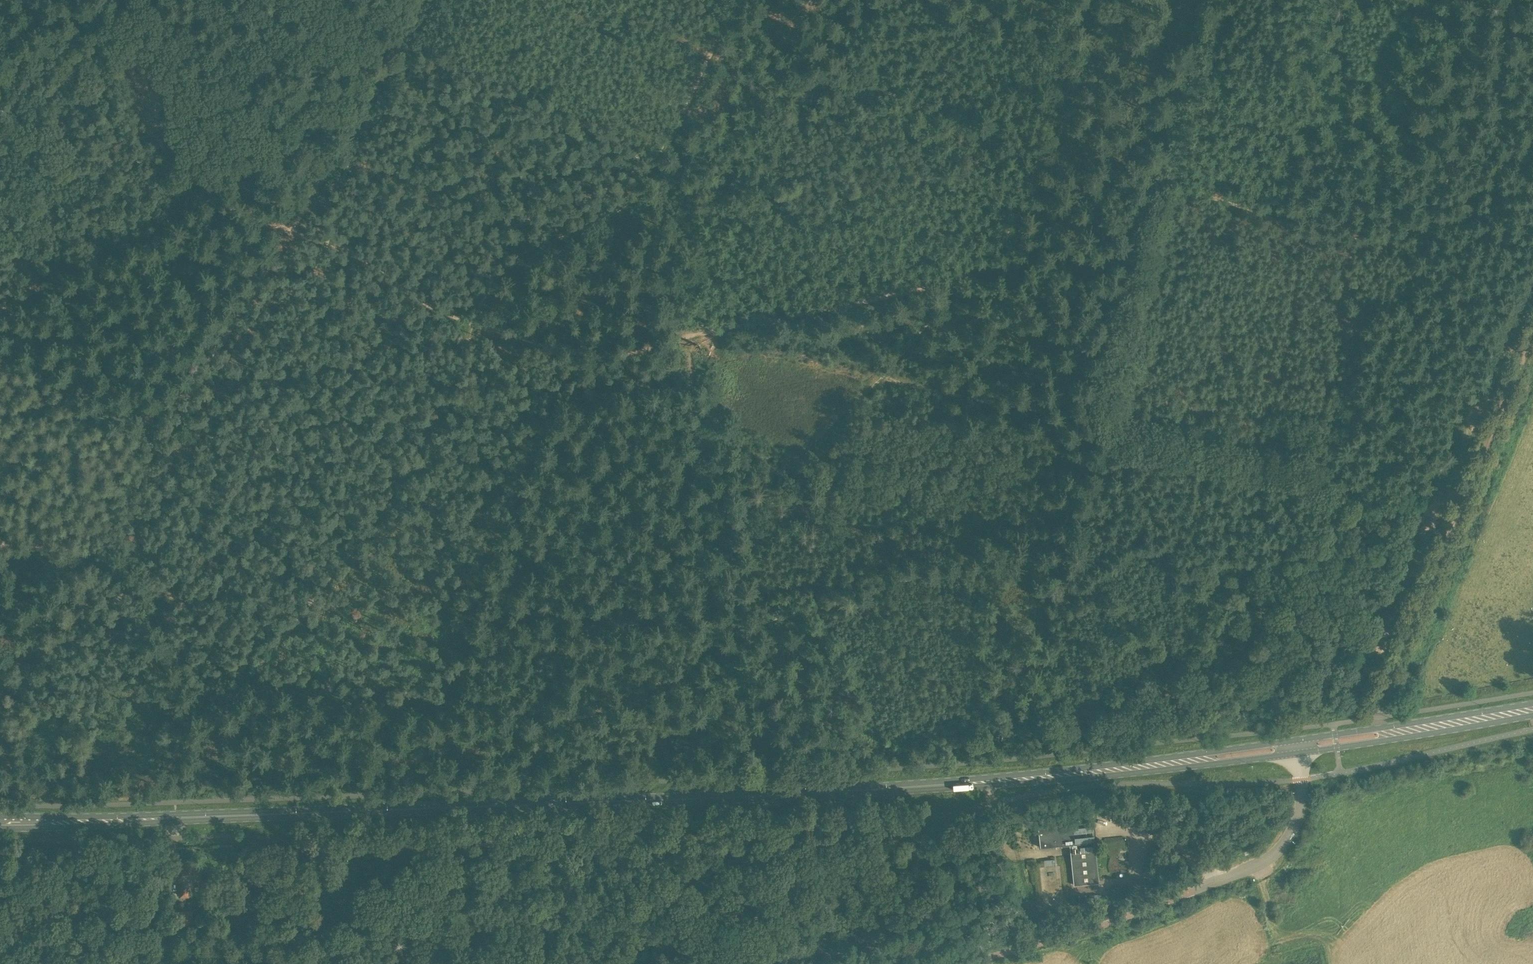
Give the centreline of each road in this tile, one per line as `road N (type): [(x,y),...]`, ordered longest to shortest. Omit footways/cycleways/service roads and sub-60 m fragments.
road 1 (primary): [(1028,778),(159,818)]
road 2 (track): [(1378,717),(1382,687),(1532,332)]
road 3 (primary): [(1297,739),(1028,778)]
road 4 (primary): [(1028,778),(1298,752)]
road 5 (primary): [(1532,703),(1297,739)]
road 6 (primary): [(1298,752),(1532,715)]
road 7 (unclassified): [(1214,882),(1266,859),(1289,835),(1301,796),(1298,752)]
road 8 (primary): [(159,818),(0,822)]
road 9 (track): [(1332,963),(1327,931),(1276,934),(1264,893)]

